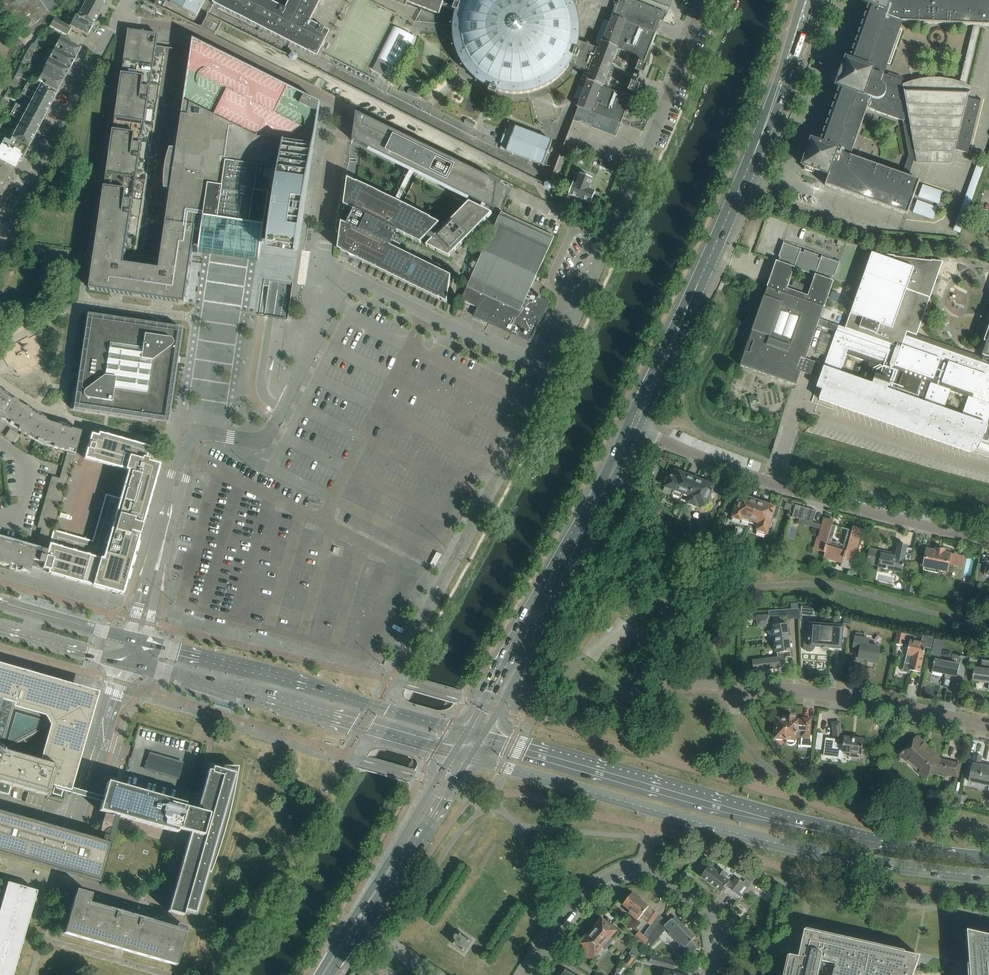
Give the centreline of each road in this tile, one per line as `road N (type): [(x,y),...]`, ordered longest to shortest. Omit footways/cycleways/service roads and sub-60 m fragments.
road 1 (unclassified): [(136,640),(191,438),(268,436),(349,276),(549,373)]
road 2 (secondary): [(470,757),(776,843),(988,876)]
road 3 (secondary): [(988,854),(781,819),(483,737)]
road 4 (secondary): [(634,426),(746,173),(808,0)]
road 5 (residential): [(549,373),(704,0)]
road 6 (residential): [(988,539),(772,483),(634,426)]
road 7 (tertiary): [(467,732),(136,640)]
road 8 (tertiary): [(128,663),(454,753)]
road 9 (residential): [(720,974),(712,918),(637,869),(581,898),(529,974)]
road 10 (unclassified): [(0,239),(127,0)]
road 11 (residential): [(731,690),(849,697),(988,726)]
road 12 (secondary): [(454,753),(318,974)]
road 13 (secondary): [(570,553),(467,732)]
road 14 (secondary): [(483,737),(555,599),(570,553)]
road 15 (secondary): [(361,928),(470,757)]
road 16 (secondary): [(570,553),(634,426)]
road 17 (tertiary): [(136,640),(0,602)]
road 18 (tertiary): [(0,628),(128,663)]

